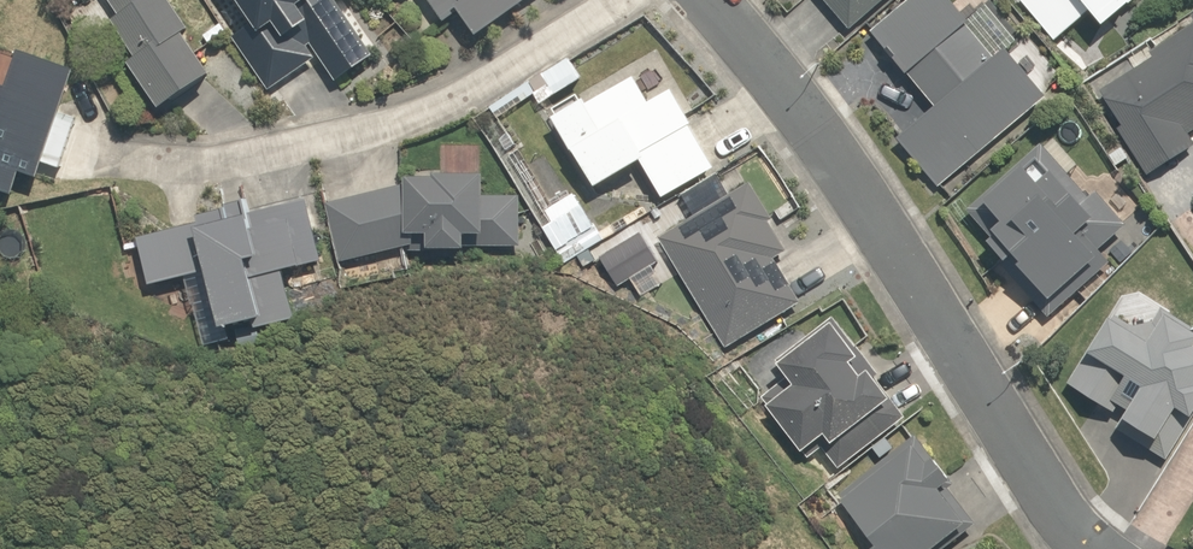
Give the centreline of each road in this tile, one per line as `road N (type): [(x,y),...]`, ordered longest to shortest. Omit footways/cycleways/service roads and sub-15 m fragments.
road 1 (residential): [(704,0),(846,173),(1038,485),(1089,548)]
road 2 (residential): [(620,0),(449,96),(247,160),(141,168)]

